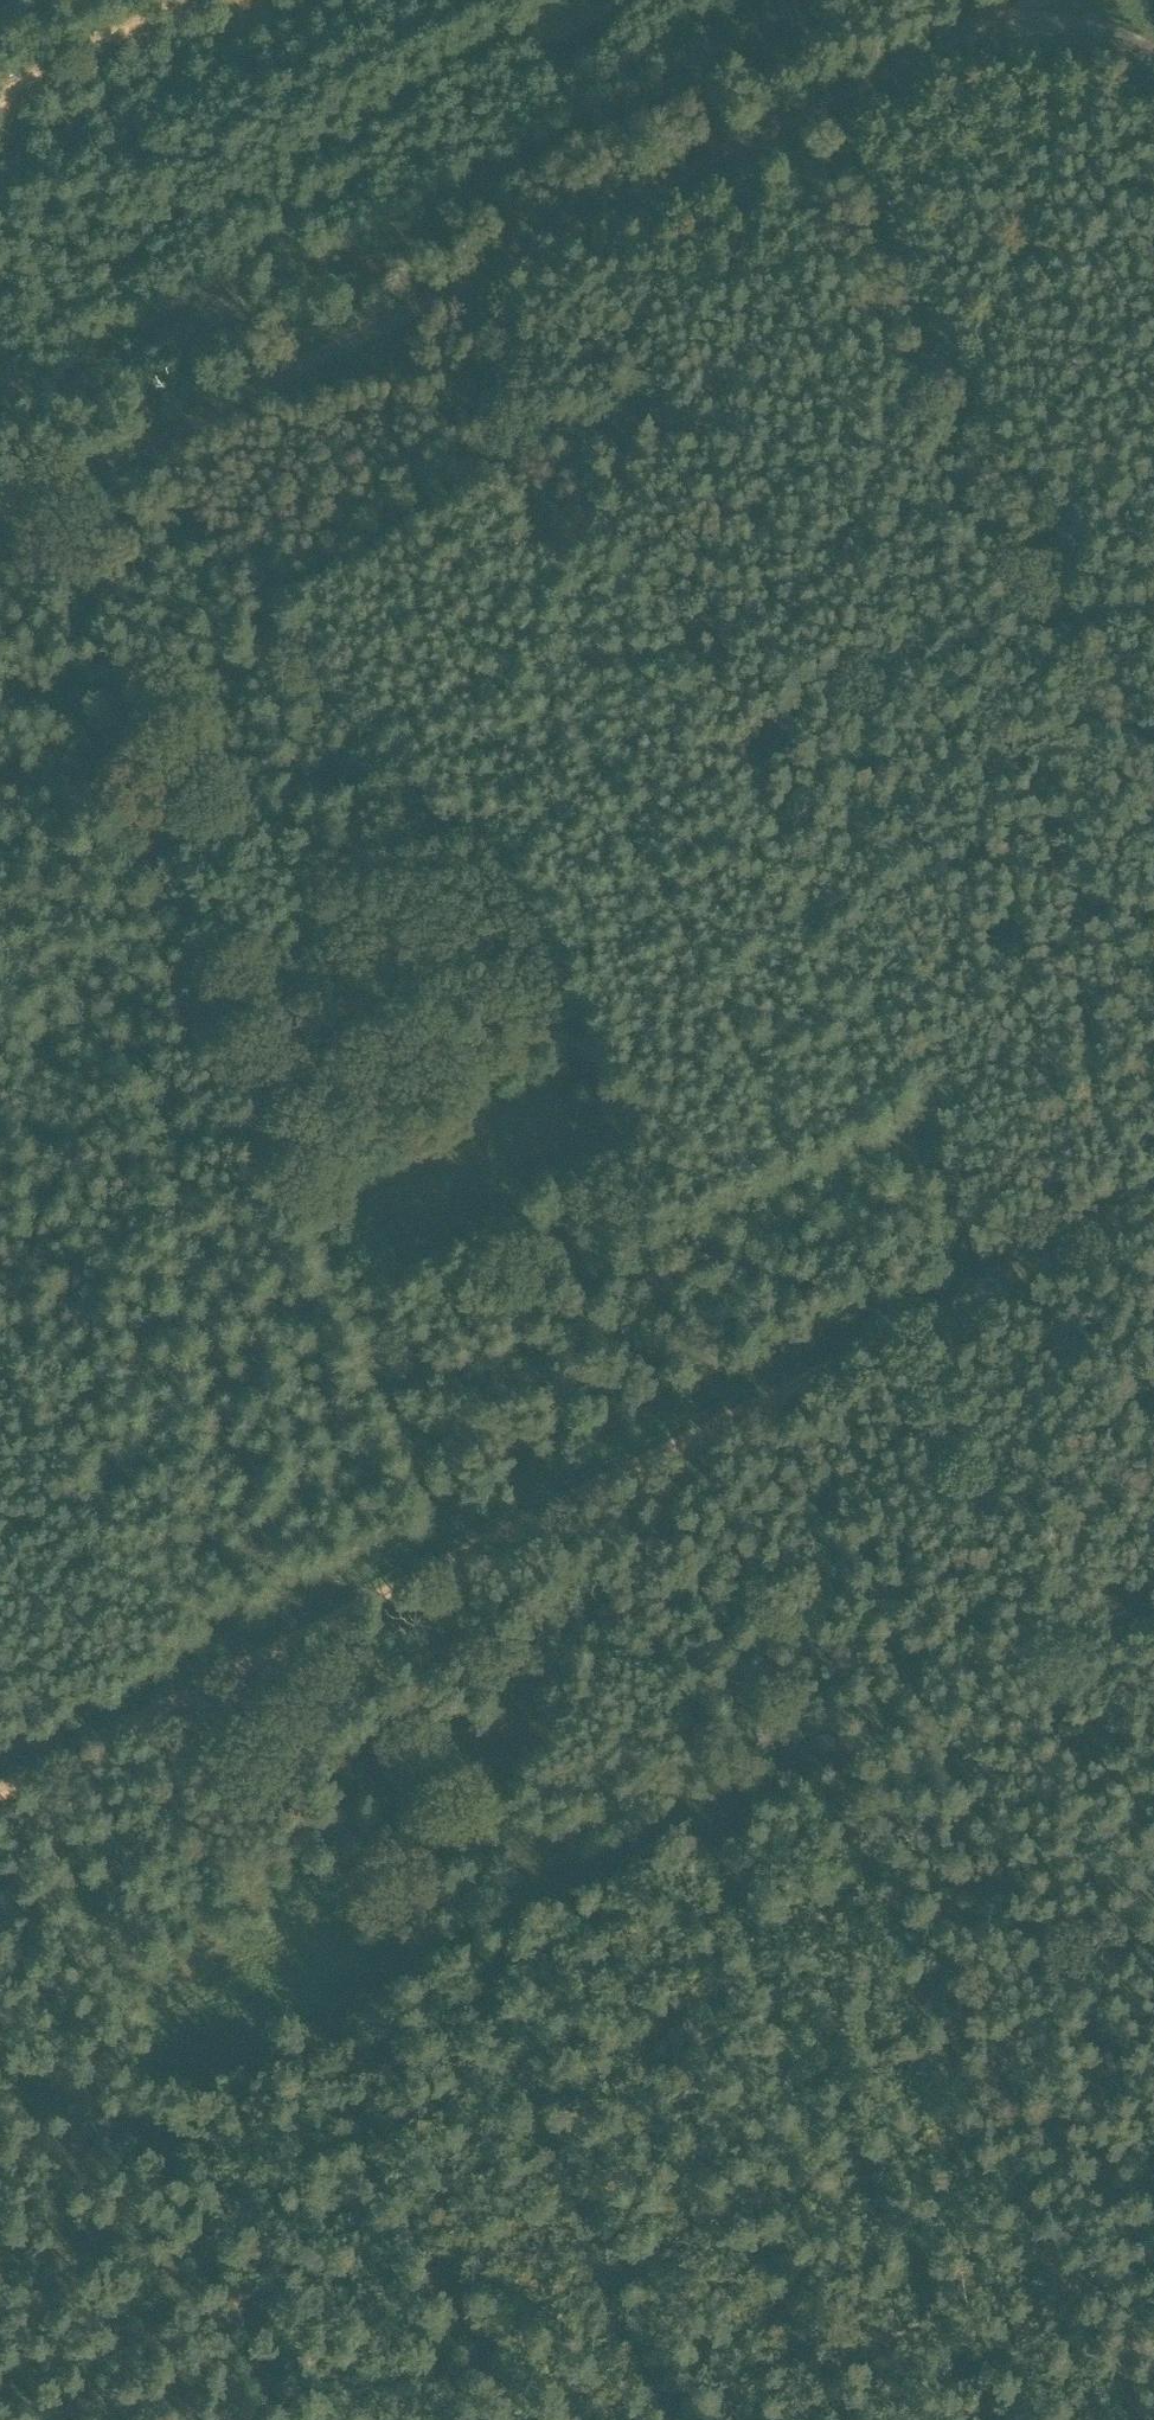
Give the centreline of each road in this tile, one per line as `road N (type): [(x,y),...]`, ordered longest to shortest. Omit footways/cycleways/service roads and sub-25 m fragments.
road 1 (track): [(0,1792),(1153,1205)]

